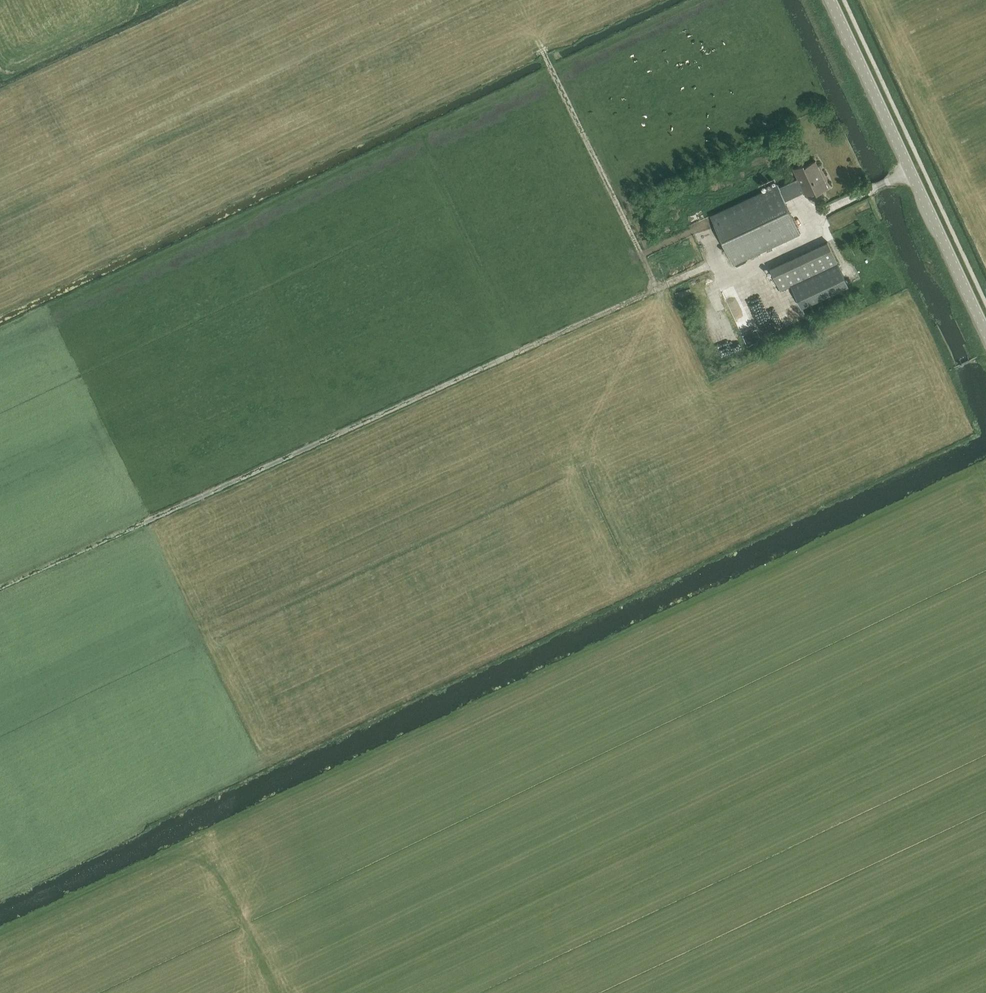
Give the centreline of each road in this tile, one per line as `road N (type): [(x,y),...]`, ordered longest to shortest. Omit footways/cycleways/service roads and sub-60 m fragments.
road 1 (tertiary): [(985,333),(831,0)]

